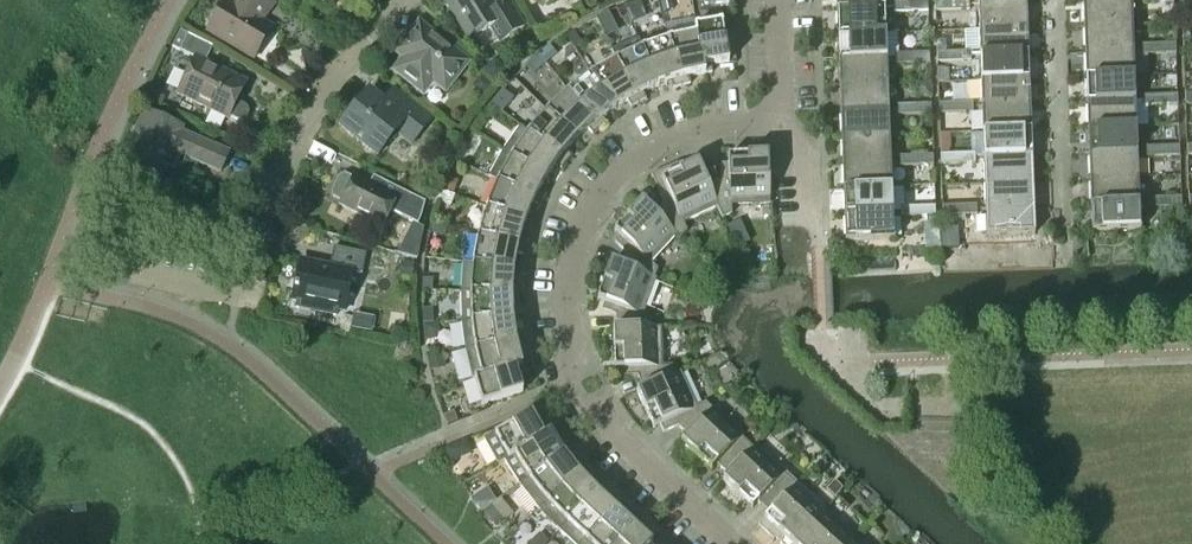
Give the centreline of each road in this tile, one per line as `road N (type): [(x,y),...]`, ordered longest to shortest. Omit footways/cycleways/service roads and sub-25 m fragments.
road 1 (residential): [(731,543),(568,392),(567,289),(588,214),(625,169),(702,130),(783,122)]
road 2 (residential): [(264,230),(132,202),(116,271),(236,294)]
road 3 (residential): [(264,230),(305,130),(403,0)]
road 4 (residential): [(816,236),(806,153),(783,122)]
road 5 (residential): [(783,122),(778,0)]

